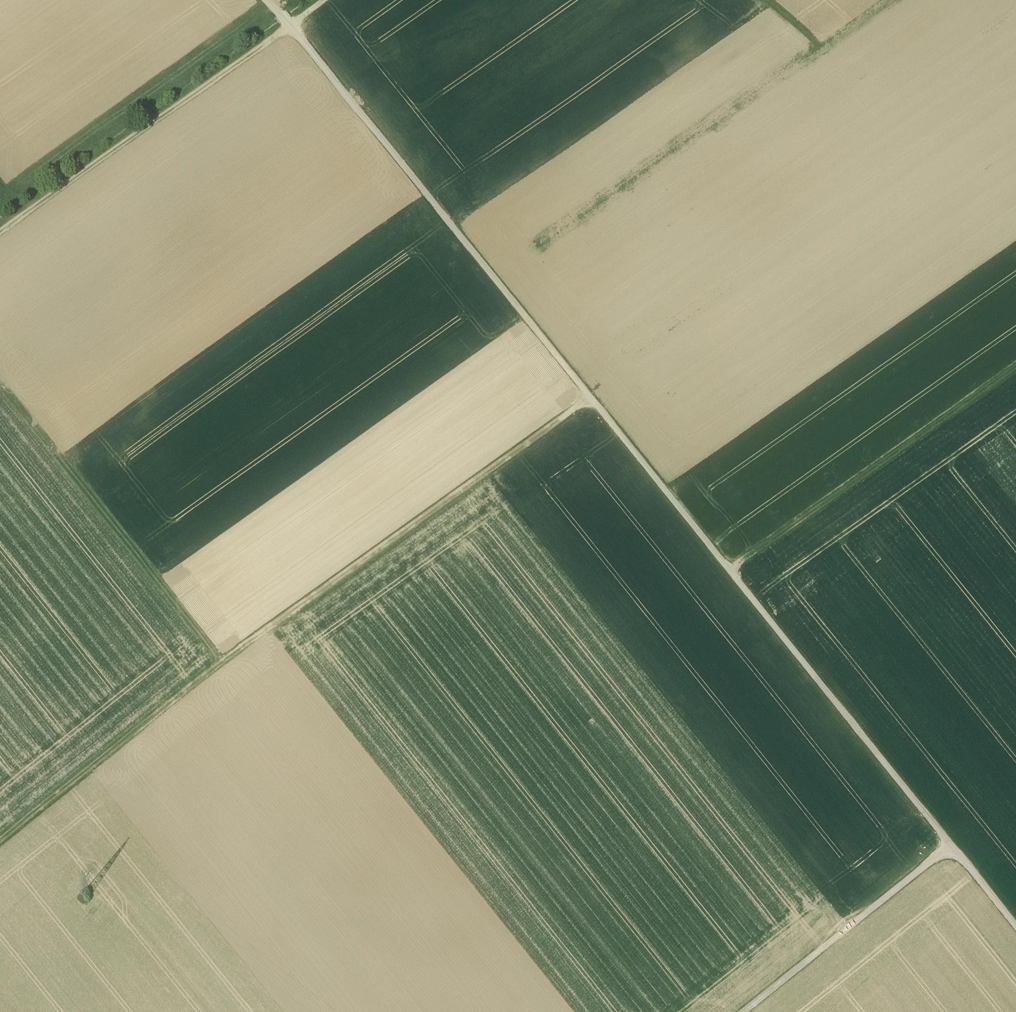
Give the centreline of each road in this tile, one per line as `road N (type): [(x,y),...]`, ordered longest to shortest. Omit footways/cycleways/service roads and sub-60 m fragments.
road 1 (track): [(267,0),(1015,928)]
road 2 (track): [(590,398),(262,633),(0,842)]
road 3 (track): [(0,233),(325,0)]
road 4 (track): [(221,665),(0,383)]
road 5 (track): [(728,570),(1015,366)]
road 6 (track): [(951,847),(745,1011)]

